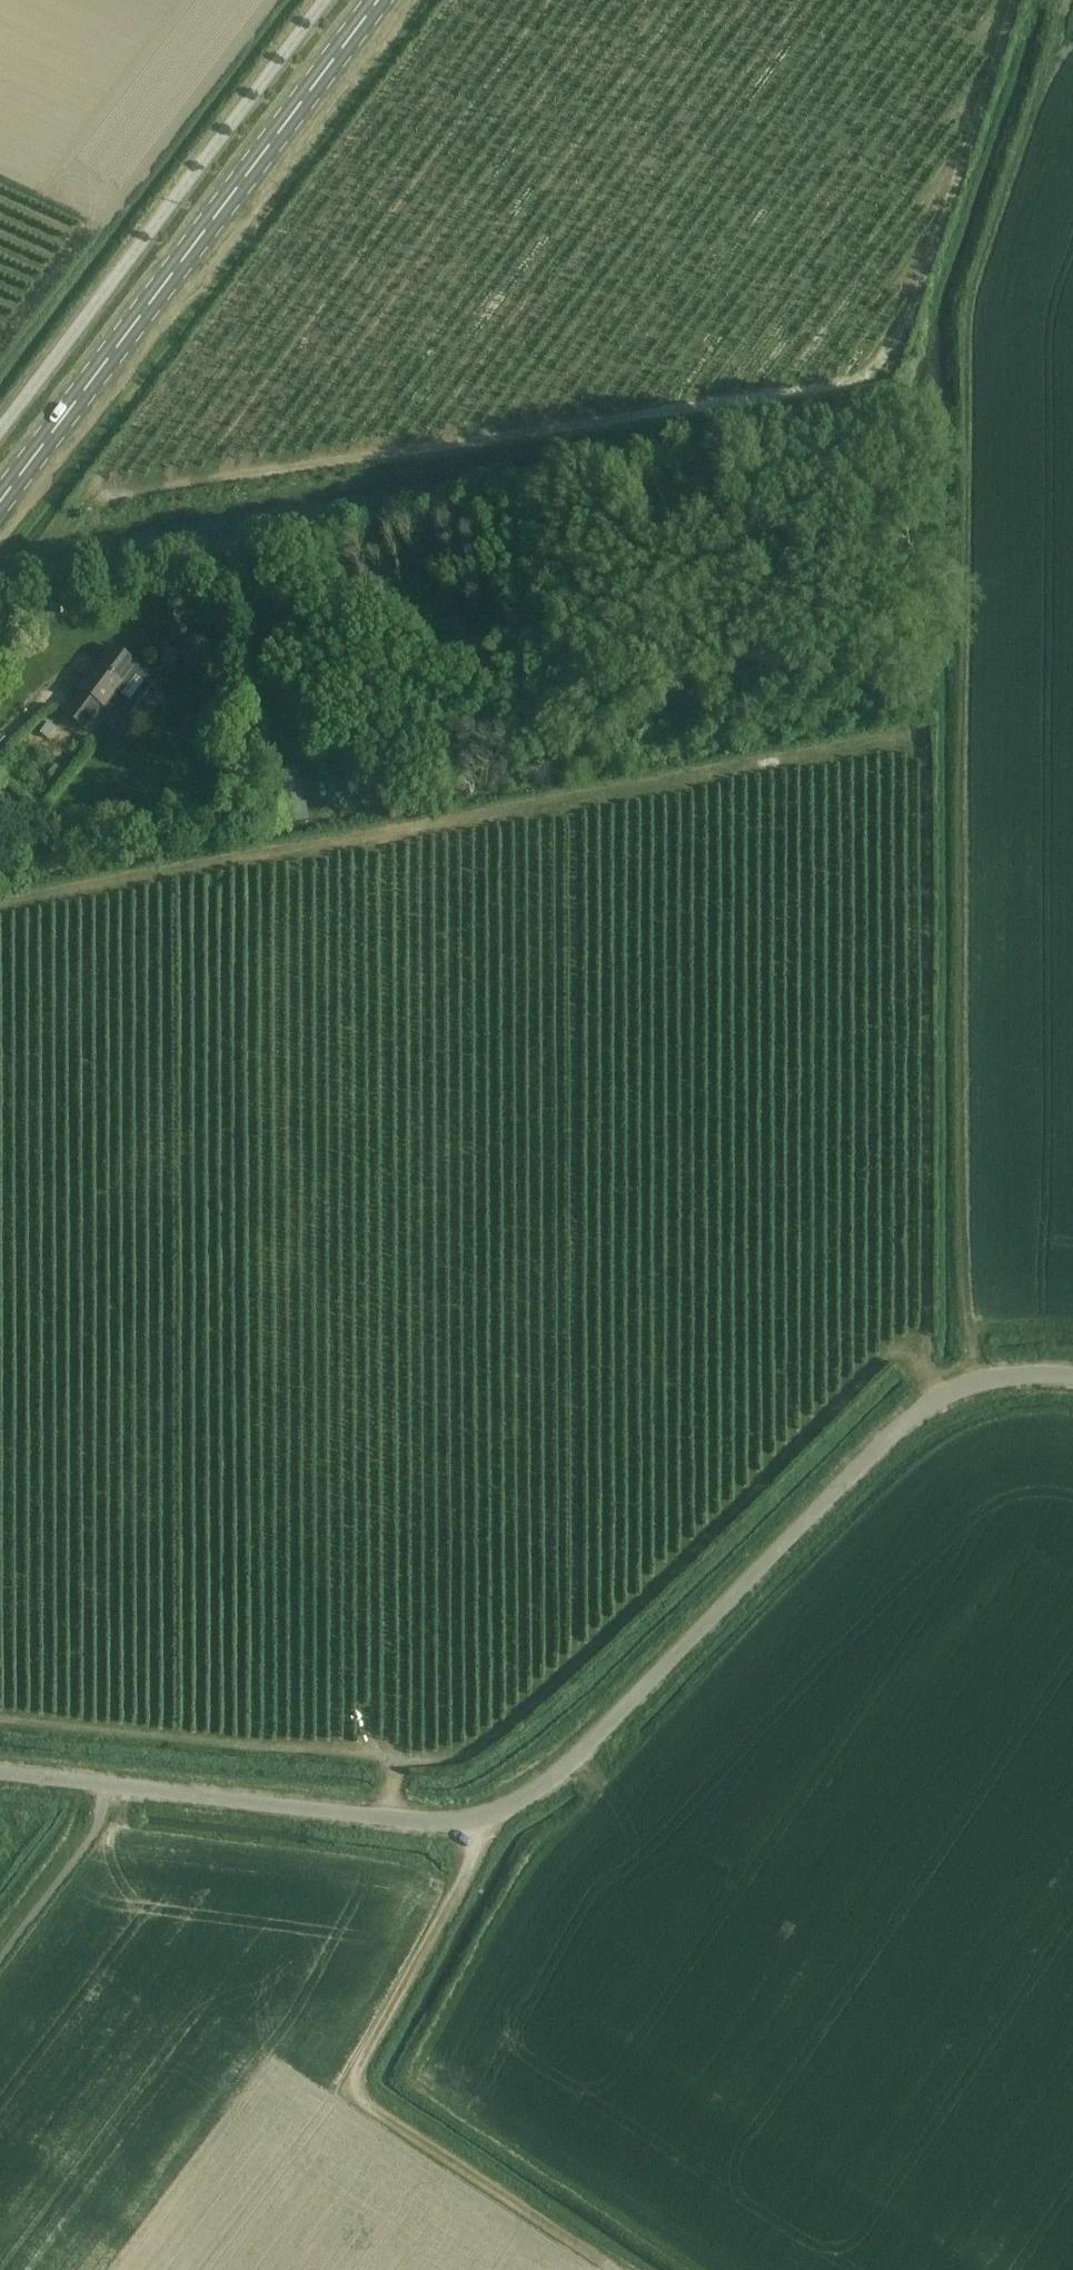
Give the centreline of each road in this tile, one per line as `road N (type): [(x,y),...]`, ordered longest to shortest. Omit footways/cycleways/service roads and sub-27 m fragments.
road 1 (track): [(984,1382),(967,1330),(965,1217),(971,301),(1072,3)]
road 2 (unclassified): [(1072,1379),(984,1382),(933,1407),(573,1766),(475,1823),(0,1775)]
road 3 (secondary): [(0,510),(385,0)]

